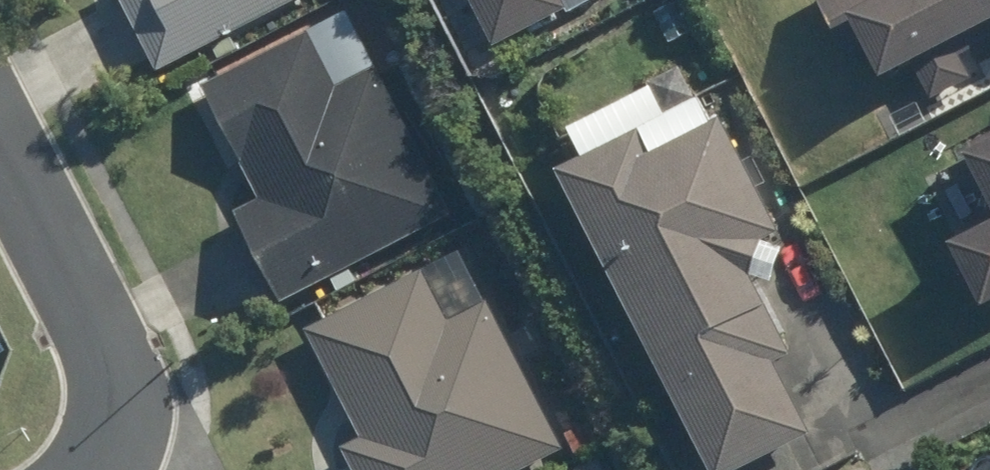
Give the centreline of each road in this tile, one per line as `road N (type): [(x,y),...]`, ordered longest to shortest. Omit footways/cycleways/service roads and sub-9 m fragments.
road 1 (residential): [(112,338),(0,136)]
road 2 (residential): [(112,338),(181,469)]
road 3 (residential): [(89,469),(114,410),(112,338)]

